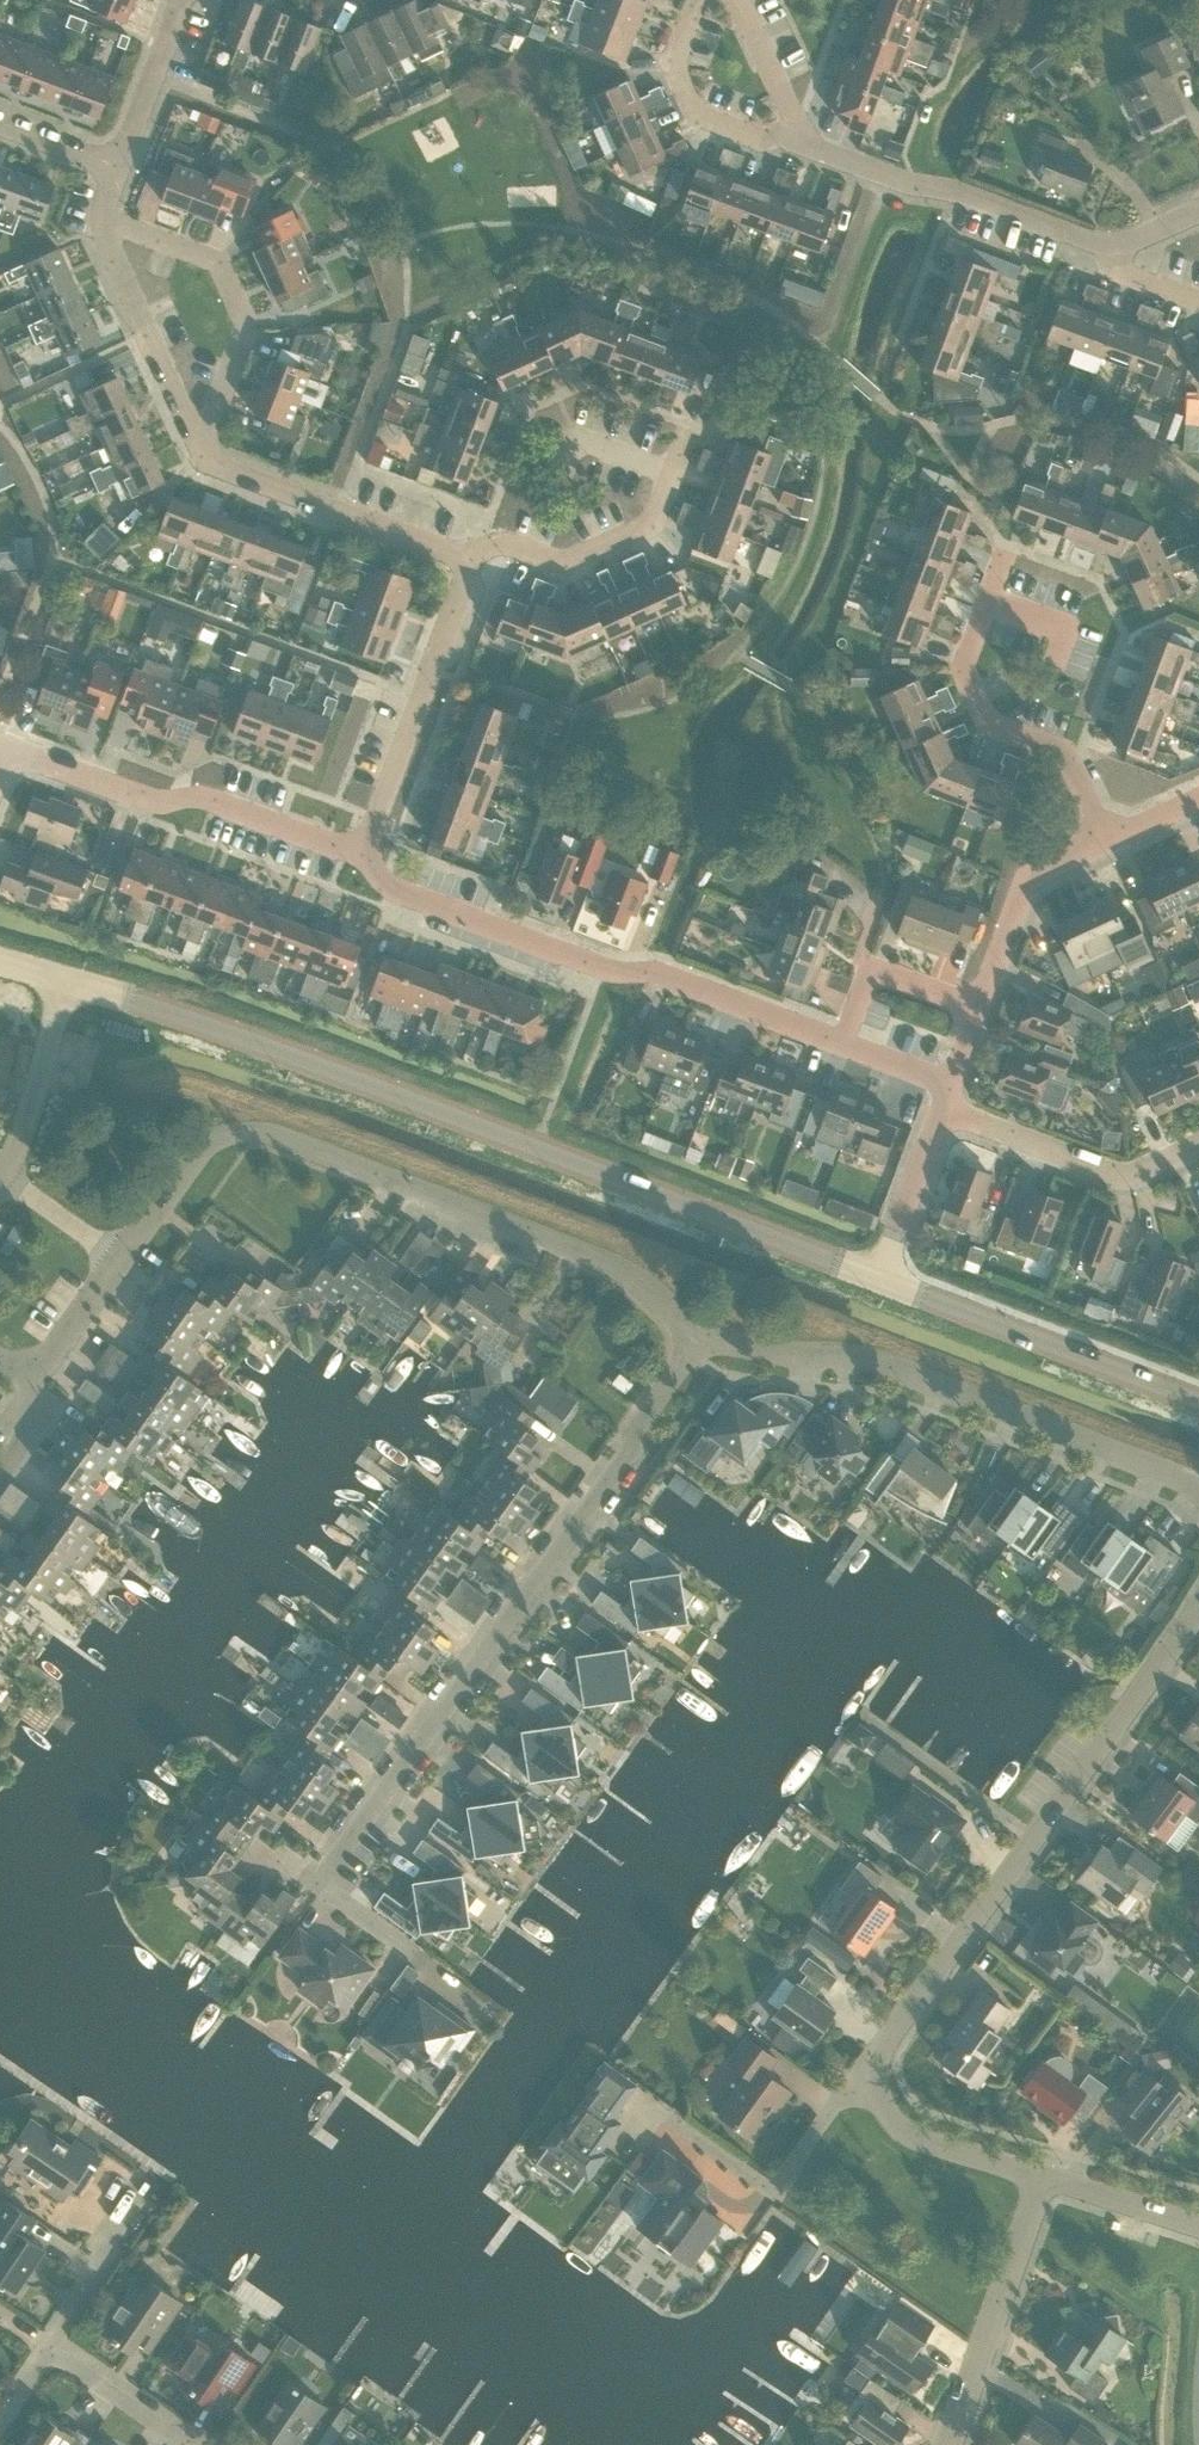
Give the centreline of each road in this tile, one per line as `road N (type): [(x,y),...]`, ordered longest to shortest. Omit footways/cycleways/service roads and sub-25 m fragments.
road 1 (unclassified): [(879,1278),(231,1032),(66,979)]
road 2 (residential): [(702,1332),(606,1260),(263,1131),(227,1133),(202,1147),(120,1259)]
road 3 (residential): [(318,1883),(628,1451),(633,1431),(702,1332)]
road 4 (residential): [(866,2069),(1198,1608)]
road 5 (residential): [(1198,1488),(876,1361),(775,1352),(702,1332)]
road 6 (residential): [(842,1041),(660,972),(606,969),(397,889),(361,854)]
road 7 (residential): [(361,854),(209,798),(149,798),(5,746)]
road 8 (residential): [(1104,841),(1065,751),(988,721),(963,668),(1006,550)]
road 9 (residential): [(1113,244),(815,148),(797,124)]
road 10 (unclassified): [(1198,1400),(879,1278)]
road 11 (residential): [(201,444),(247,325),(219,261),(99,217)]
road 12 (residential): [(361,854),(471,559)]
road 13 (residential): [(471,559),(208,460),(201,444)]
road 14 (residential): [(947,2444),(1042,2175)]
road 15 (residential): [(668,2114),(772,2189),(866,2069)]
road 16 (residential): [(941,1108),(1115,1172),(1198,1141)]
road 17 (residential): [(201,444),(99,217)]
road 18 (residential): [(471,559),(505,543),(562,562),(652,521),(670,472)]
road 19 (residential): [(697,0),(674,60),(698,113),(764,138),(797,124)]
road 20 (residential): [(979,1007),(1028,876),(1104,841)]
road 21 (residential): [(1042,2175),(907,2132),(866,2069)]
road 22 (residential): [(204,2444),(30,2334)]
road 23 (unclassified): [(0,1173),(22,1131),(66,979)]
road 24 (residential): [(879,1278),(941,1108)]
road 25 (residential): [(181,0),(118,166)]
road 26 (residential): [(1198,2224),(1042,2175)]
road 27 (residential): [(30,1383),(120,1259)]
road 28 (residential): [(120,1259),(0,1173)]
road 29 (residential): [(797,124),(738,0)]
road 30 (residential): [(670,472),(540,428)]
road 31 (residential): [(0,123),(118,166)]

